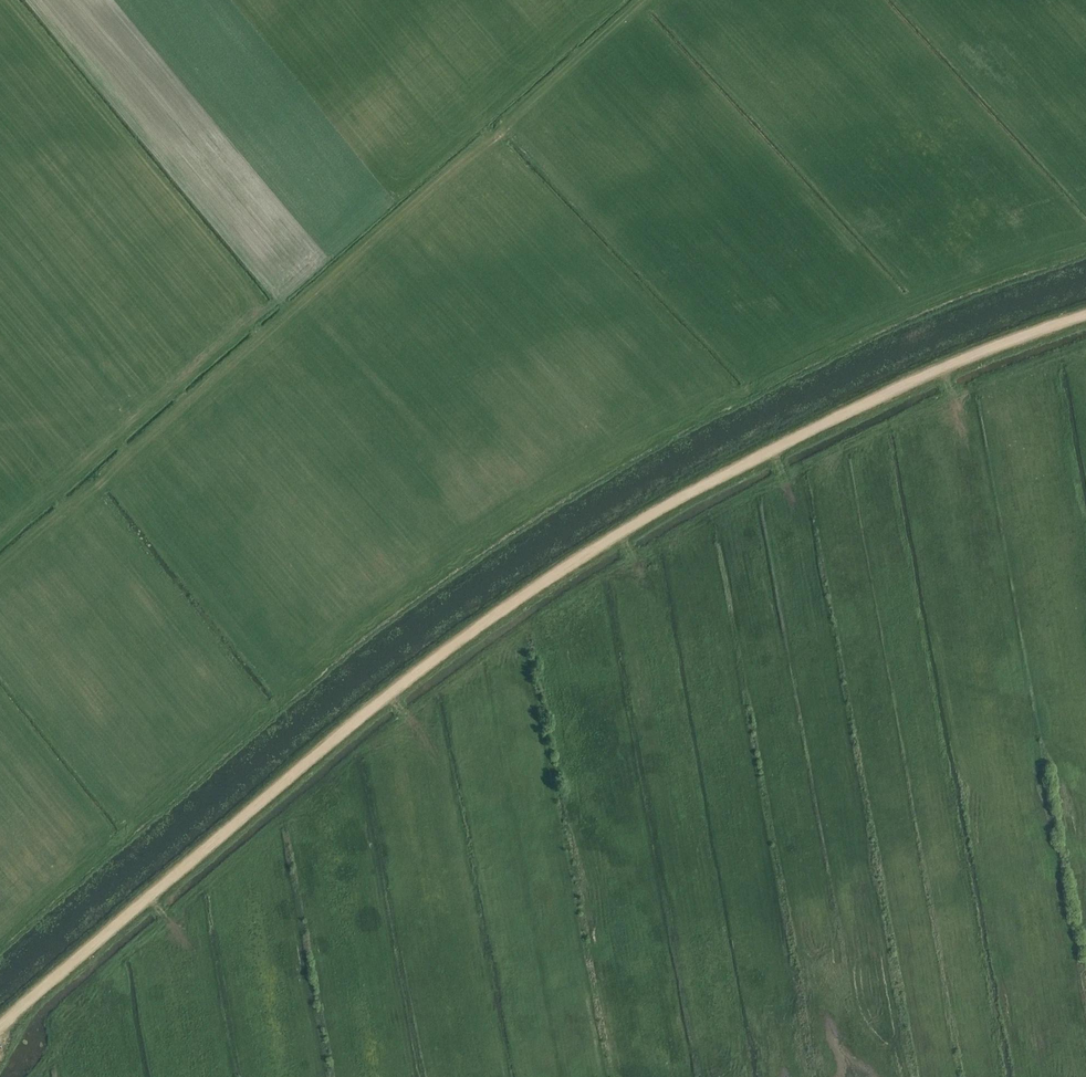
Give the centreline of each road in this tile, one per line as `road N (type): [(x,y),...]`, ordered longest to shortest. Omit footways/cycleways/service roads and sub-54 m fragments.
road 1 (track): [(0,1024),(337,735),(566,567),(799,436),(975,355),(1085,314)]

